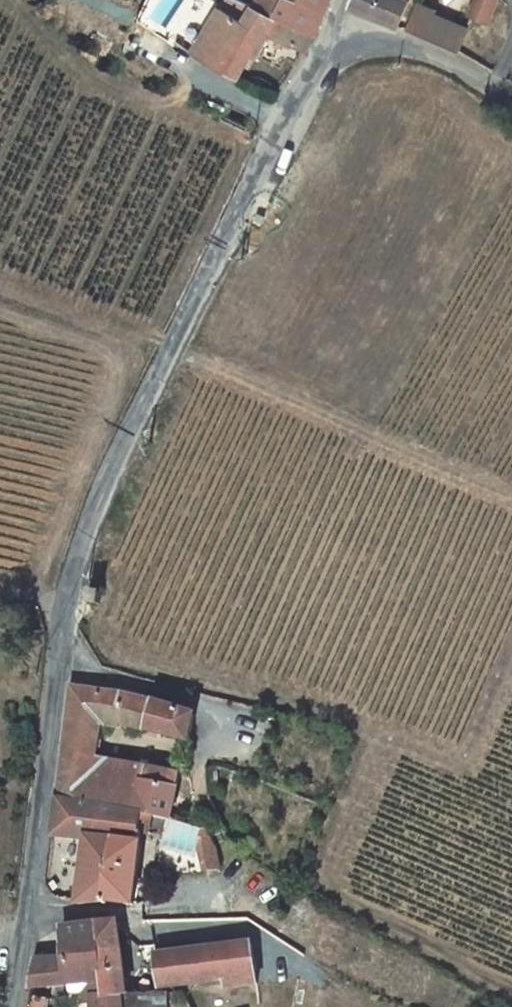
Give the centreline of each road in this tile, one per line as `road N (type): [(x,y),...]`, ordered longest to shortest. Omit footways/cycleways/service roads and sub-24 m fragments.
road 1 (unclassified): [(16,1006),(66,582),(107,476),(311,71),(334,44)]
road 2 (track): [(511,996),(340,899),(375,733),(108,641),(98,621),(117,593),(115,582),(99,552),(81,542)]
road 3 (unclassified): [(334,44),(402,41),(511,97)]

